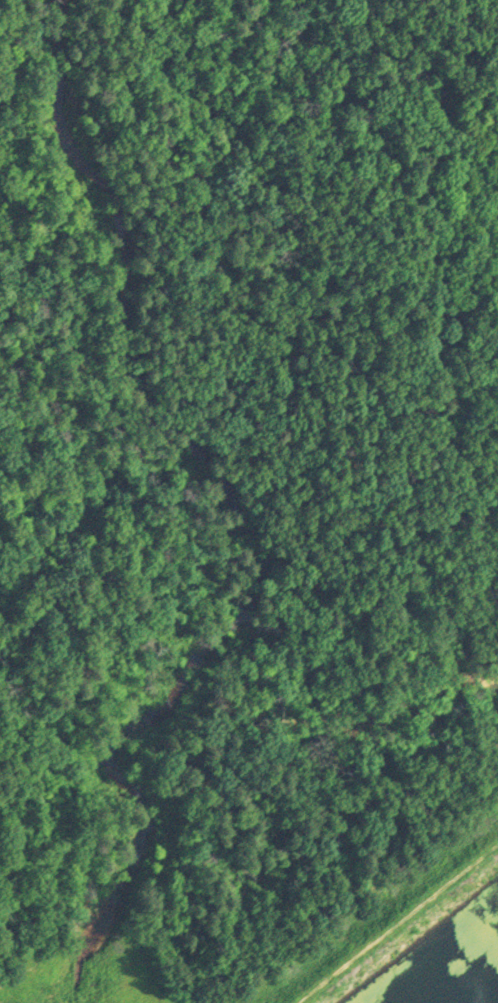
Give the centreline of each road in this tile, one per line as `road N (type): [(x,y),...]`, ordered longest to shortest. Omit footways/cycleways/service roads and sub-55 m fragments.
road 1 (track): [(287,1002),(497,840)]

